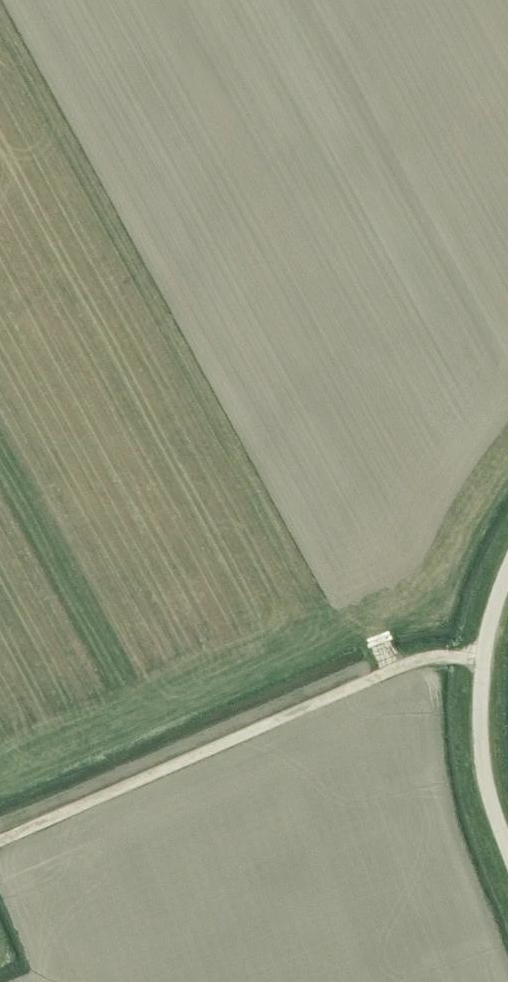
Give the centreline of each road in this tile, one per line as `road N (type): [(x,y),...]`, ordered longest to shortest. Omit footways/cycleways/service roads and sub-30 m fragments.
road 1 (unclassified): [(507,851),(487,796),(481,722),(483,655),(507,563)]

